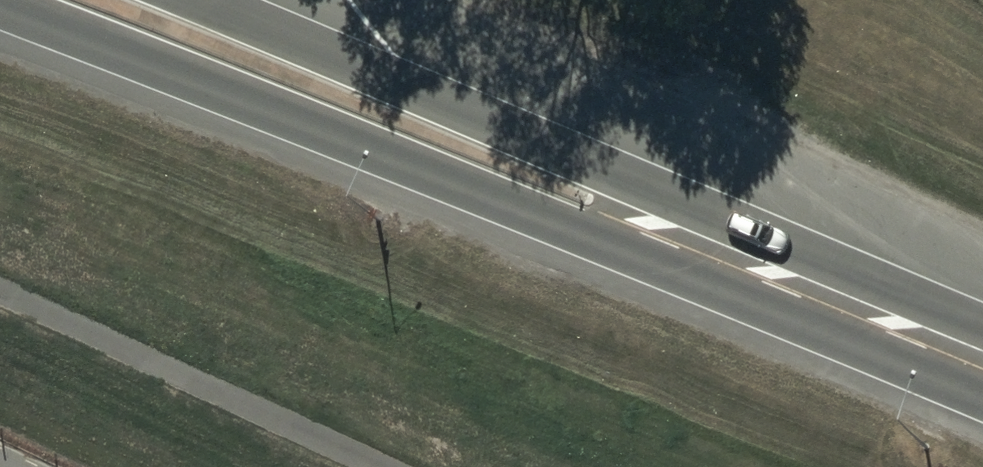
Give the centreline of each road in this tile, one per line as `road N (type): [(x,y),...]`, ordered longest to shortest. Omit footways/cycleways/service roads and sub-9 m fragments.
road 1 (primary): [(829,297),(400,156),(0,2)]
road 2 (primary): [(197,0),(442,97),(829,297)]
road 3 (primary): [(982,362),(829,297)]

